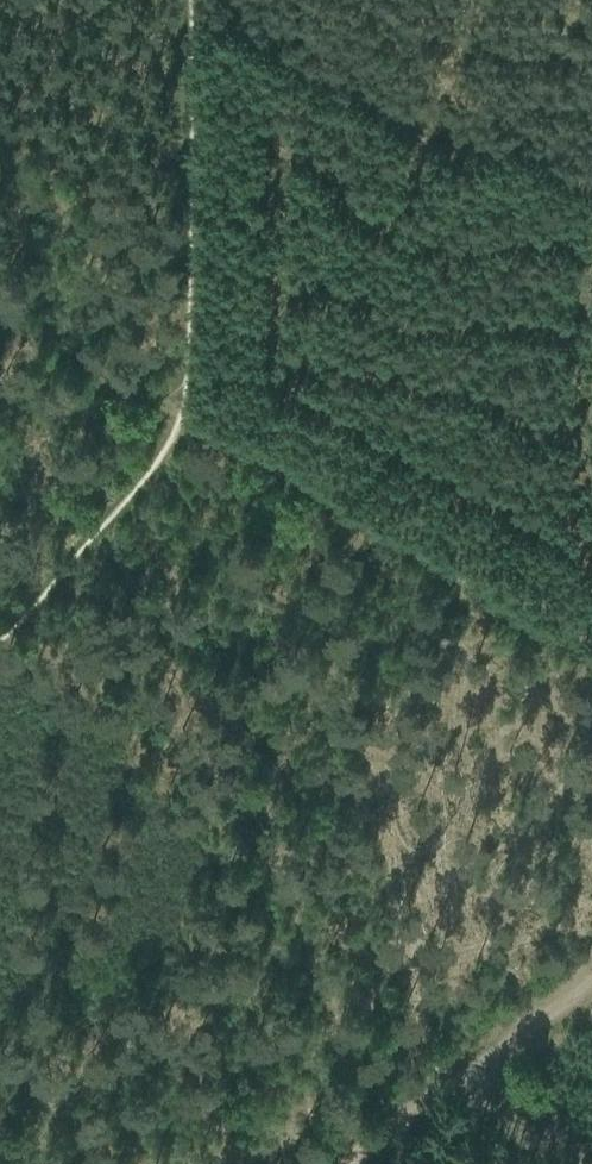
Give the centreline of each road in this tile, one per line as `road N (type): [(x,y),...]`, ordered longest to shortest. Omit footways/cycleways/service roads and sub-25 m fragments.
road 1 (track): [(591,658),(183,415)]
road 2 (track): [(591,981),(347,1163)]
road 3 (track): [(183,415),(0,308)]
road 4 (track): [(591,1137),(476,1068)]

